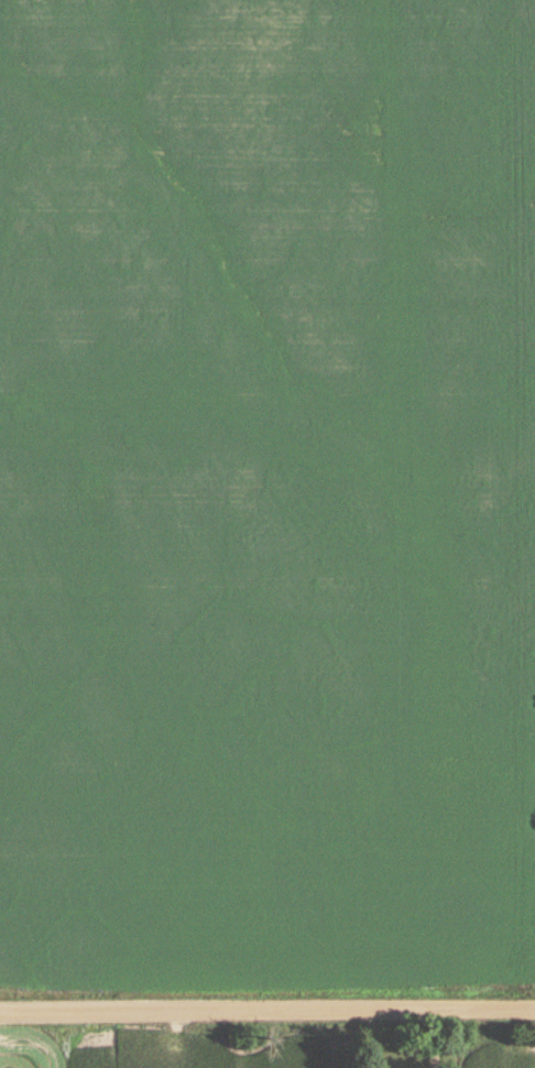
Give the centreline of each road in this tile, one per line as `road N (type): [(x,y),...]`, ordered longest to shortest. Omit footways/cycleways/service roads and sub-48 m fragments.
road 1 (residential): [(534,1003),(0,1004)]

